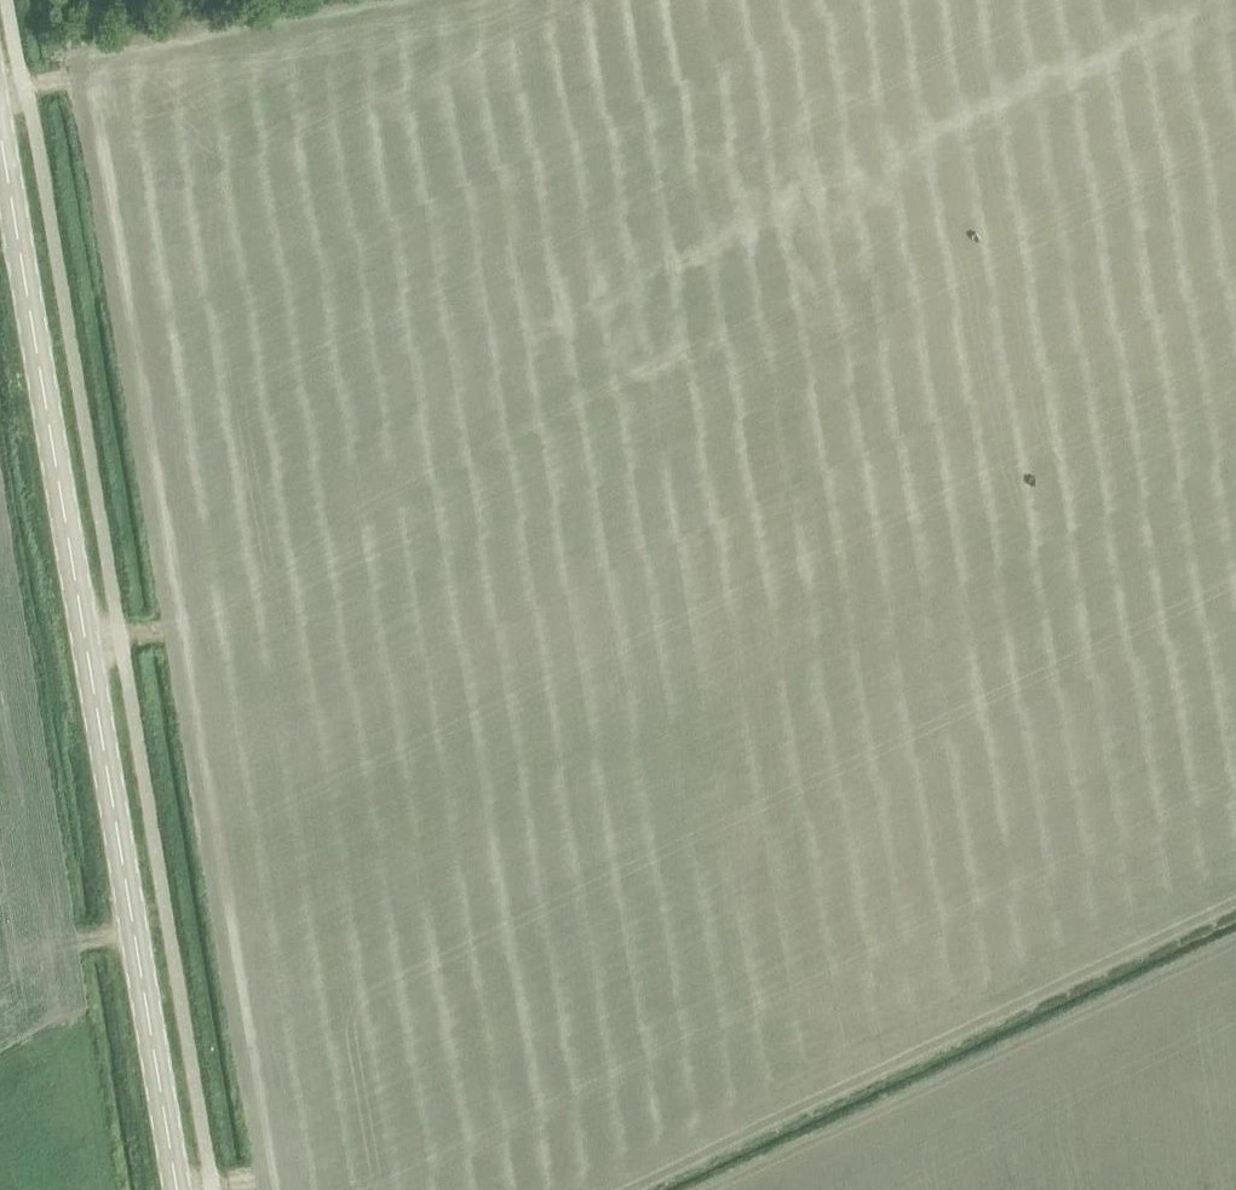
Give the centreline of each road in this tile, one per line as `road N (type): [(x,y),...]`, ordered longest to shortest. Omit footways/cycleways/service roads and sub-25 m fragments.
road 1 (tertiary): [(175,1189),(0,136)]

